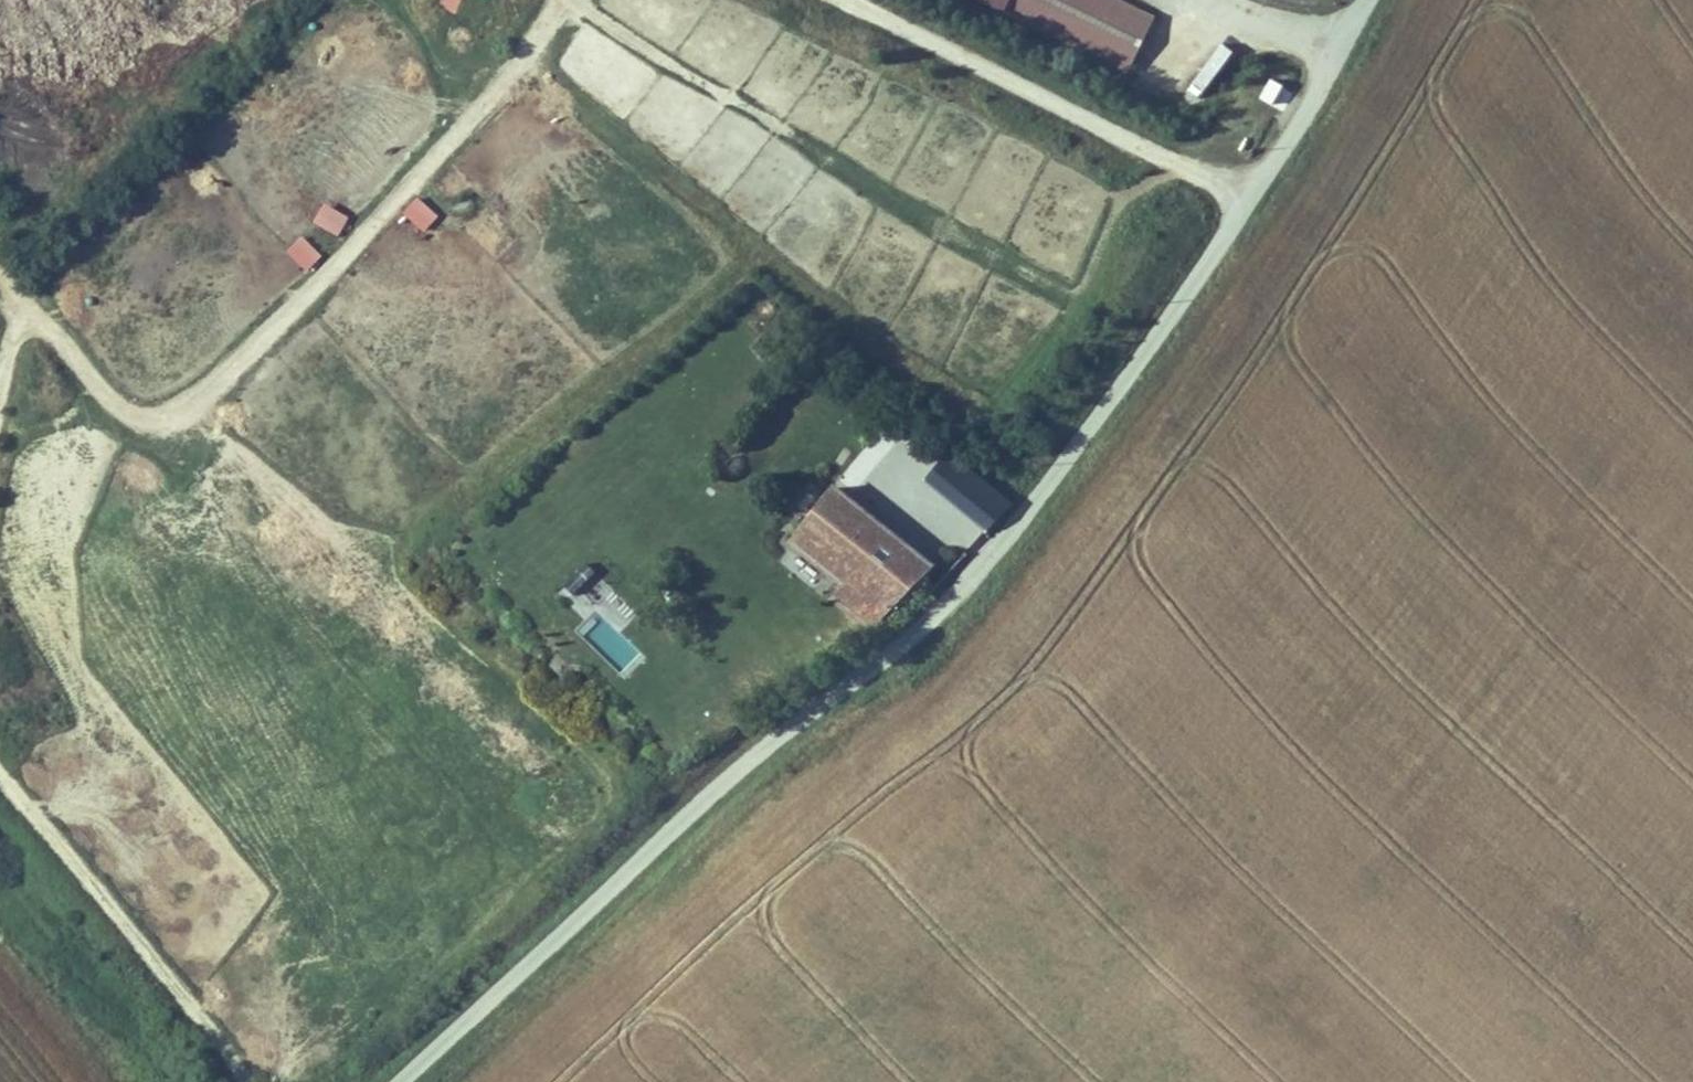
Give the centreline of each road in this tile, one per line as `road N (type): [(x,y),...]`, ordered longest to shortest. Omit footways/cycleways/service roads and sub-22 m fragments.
road 1 (unclassified): [(1369,0),(1163,333),(970,579),(903,649),(818,703),(728,777),(403,1081)]
road 2 (track): [(240,1081),(0,776)]
road 3 (track): [(0,431),(22,299),(0,264)]

